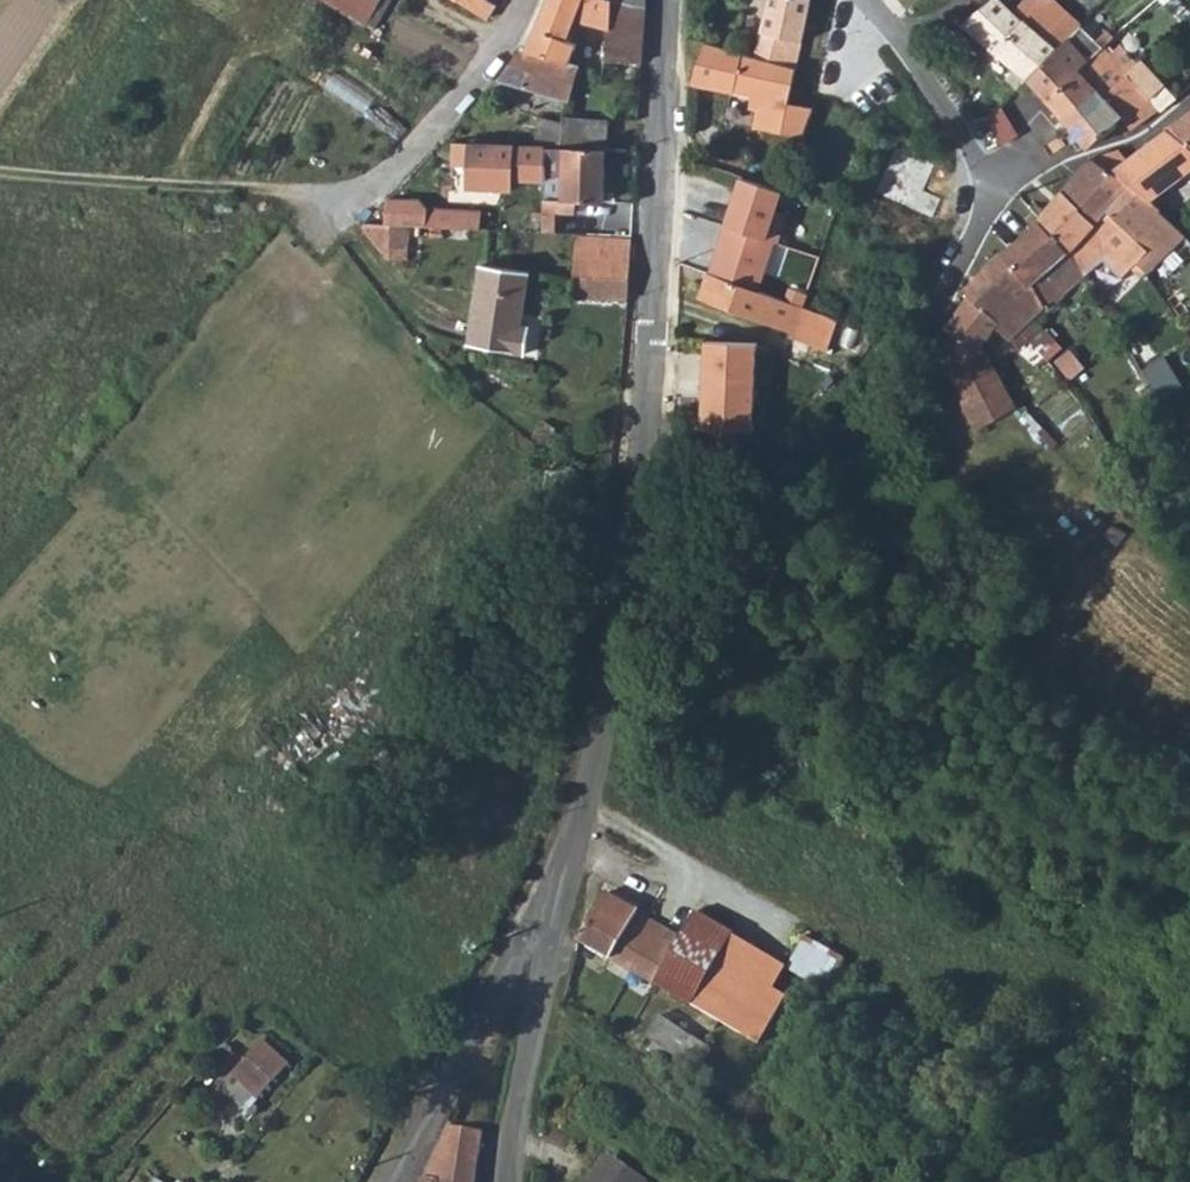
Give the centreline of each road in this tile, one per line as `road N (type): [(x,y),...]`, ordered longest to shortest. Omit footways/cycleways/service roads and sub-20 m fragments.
road 1 (unclassified): [(671,0),(650,432),(588,786),(545,934)]
road 2 (unclassified): [(870,0),(997,177),(927,341)]
road 3 (track): [(0,169),(191,187),(357,189)]
road 4 (unclassified): [(545,934),(503,977),(393,1181)]
road 5 (unclassified): [(524,0),(492,67),(428,140),(357,189)]
road 6 (unclassified): [(506,1181),(545,934)]

